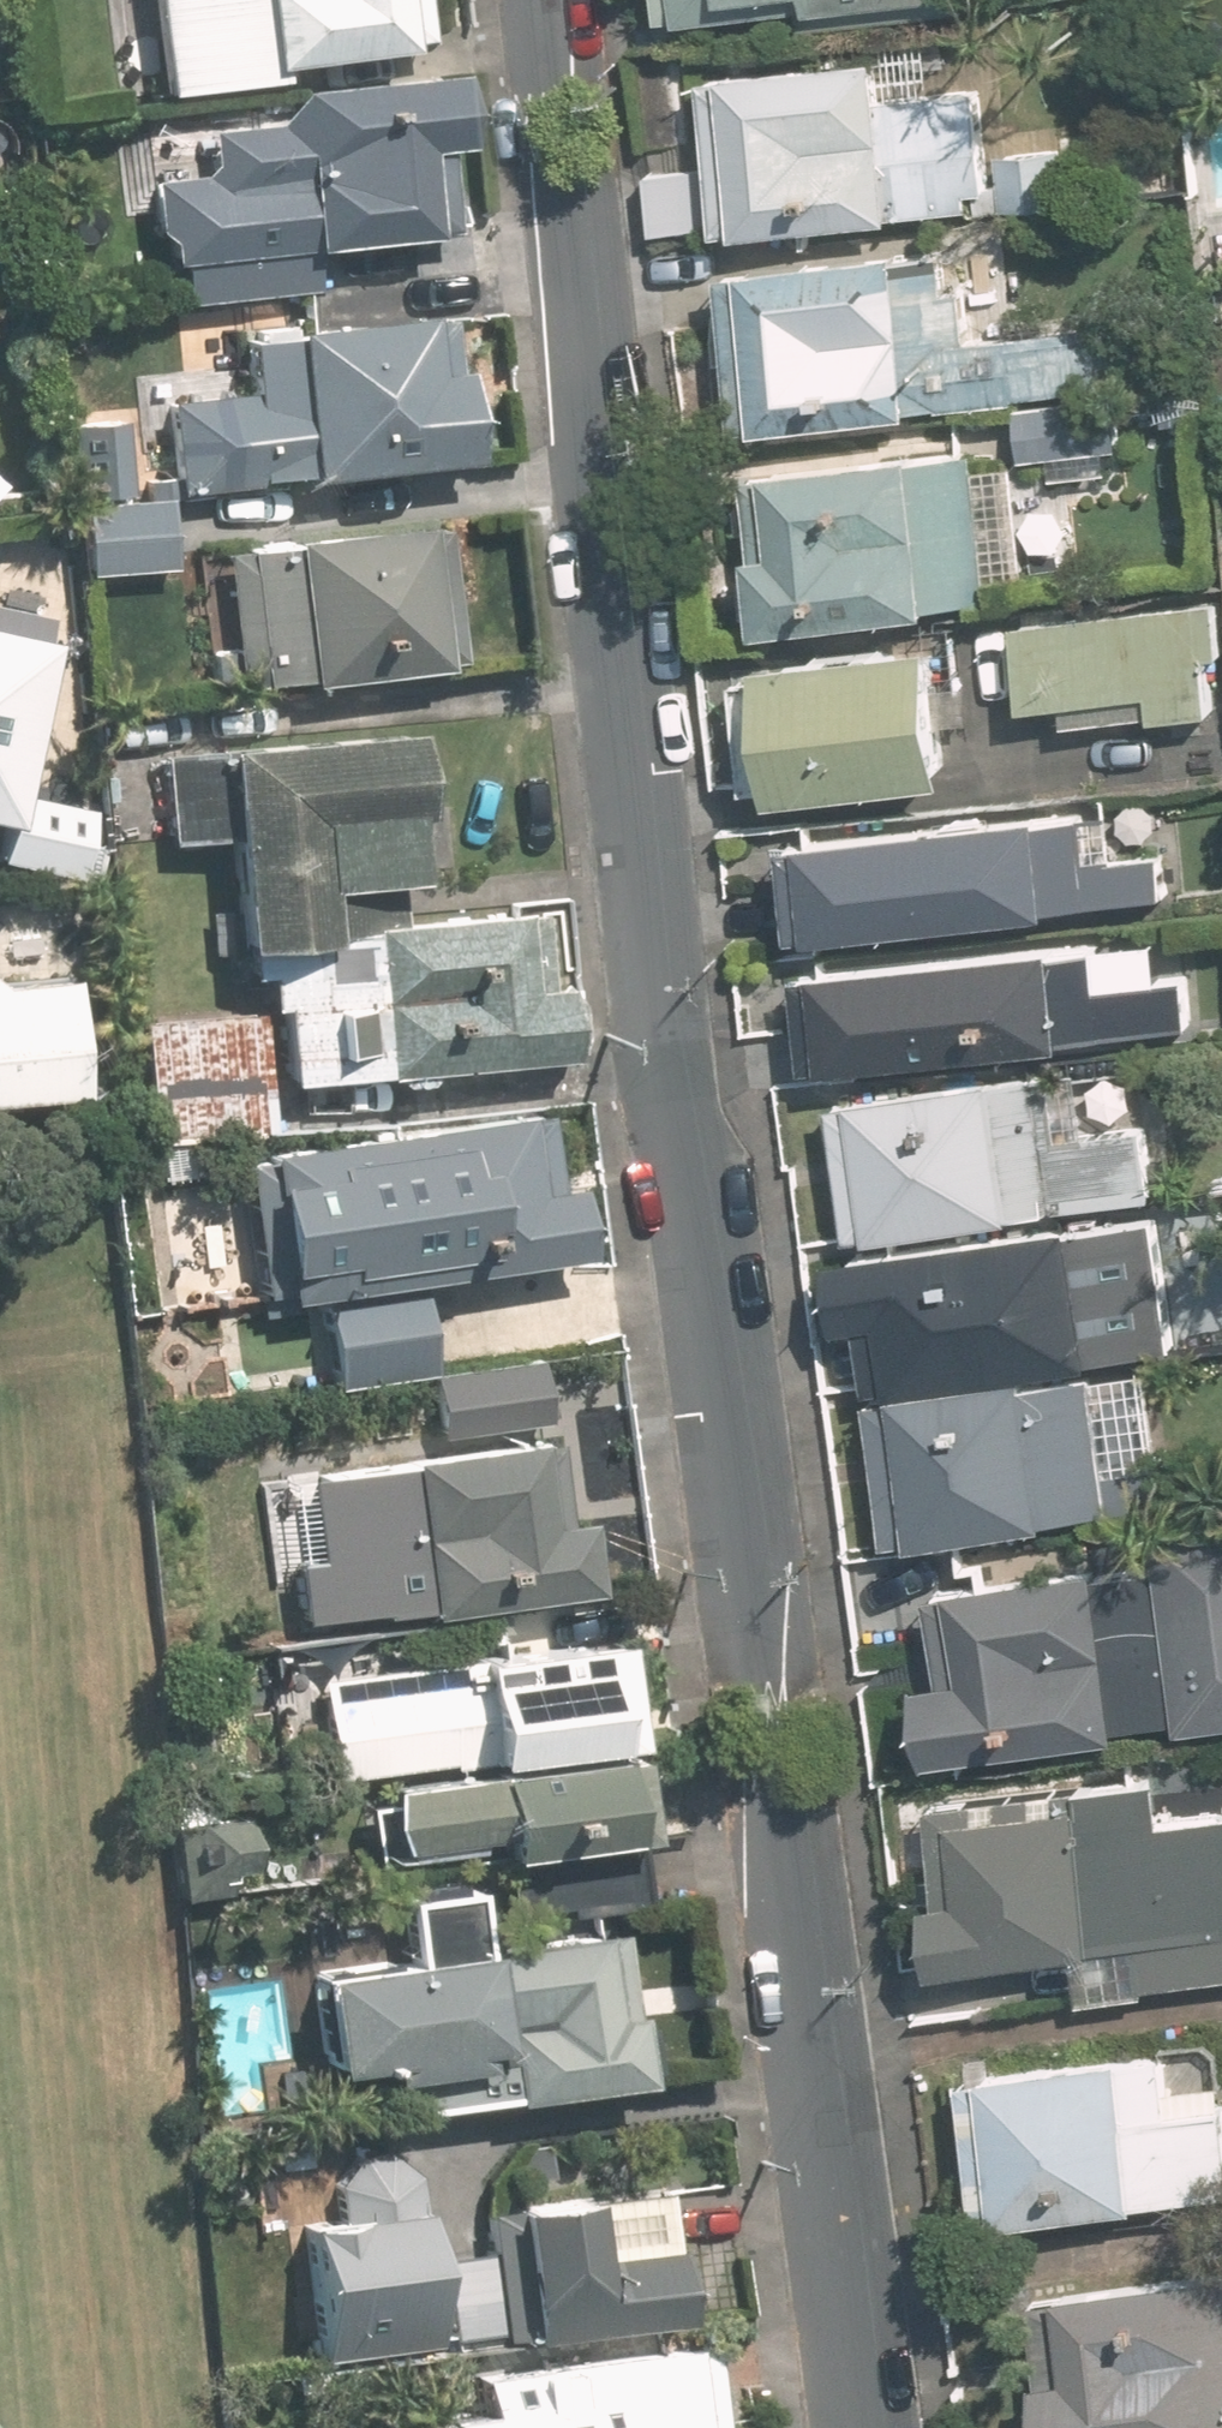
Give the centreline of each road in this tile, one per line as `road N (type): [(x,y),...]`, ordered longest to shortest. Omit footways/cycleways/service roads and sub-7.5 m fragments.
road 1 (tertiary): [(862,2427),(698,1191),(668,1092),(546,0)]

